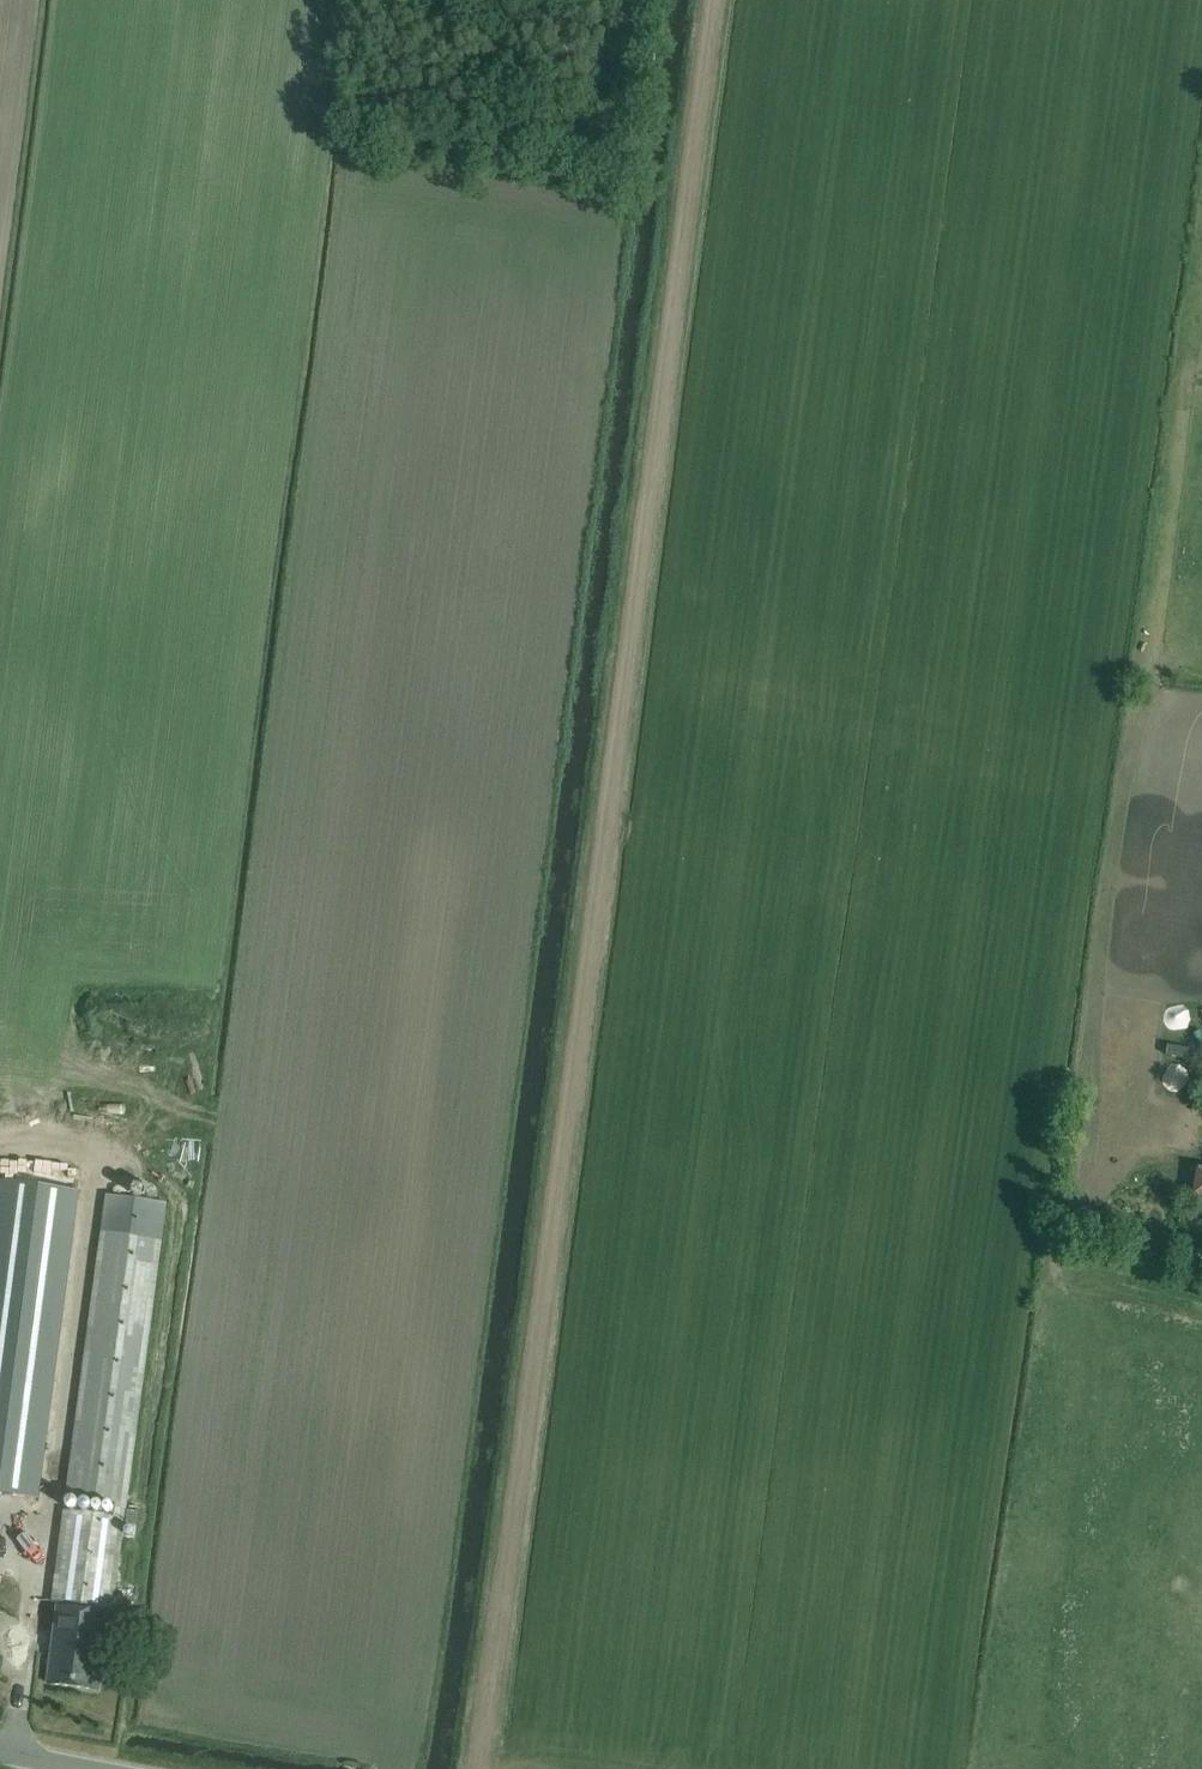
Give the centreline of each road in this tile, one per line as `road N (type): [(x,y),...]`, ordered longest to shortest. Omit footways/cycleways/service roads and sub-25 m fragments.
road 1 (track): [(703,0),(476,1768)]

